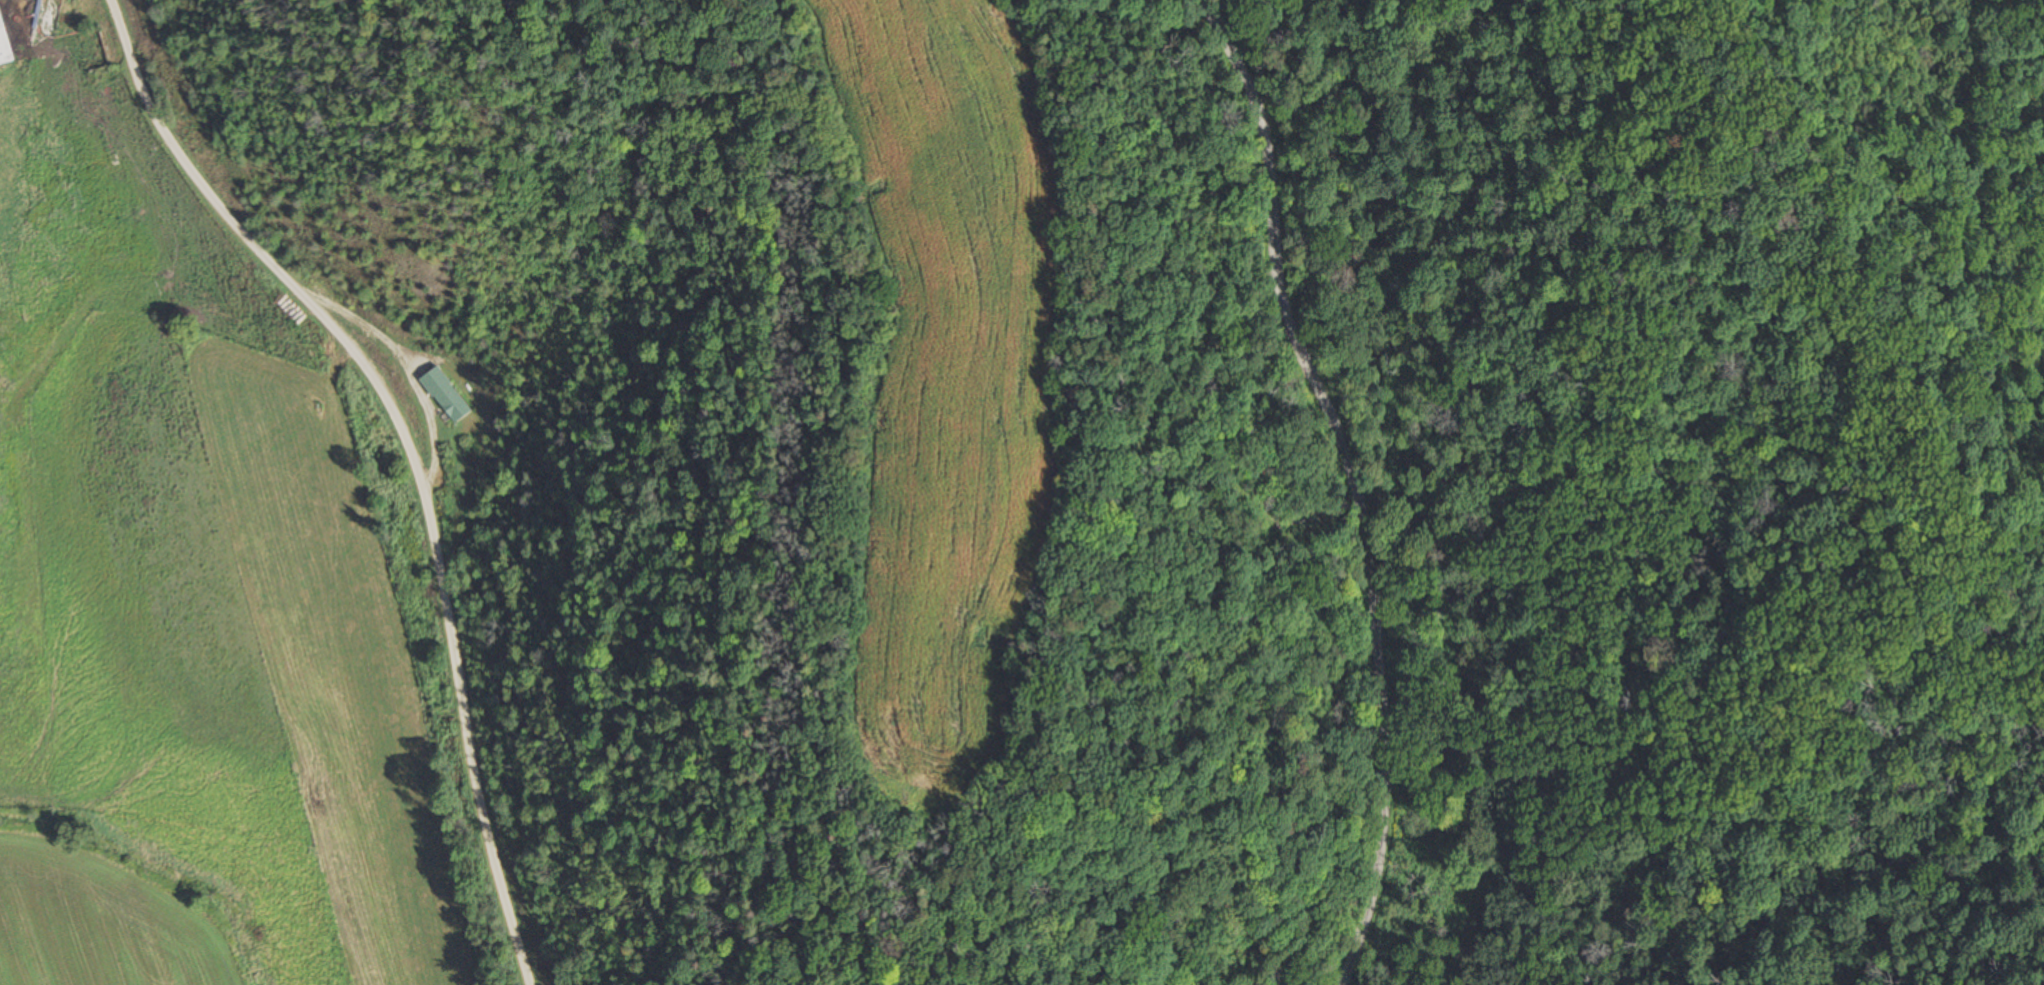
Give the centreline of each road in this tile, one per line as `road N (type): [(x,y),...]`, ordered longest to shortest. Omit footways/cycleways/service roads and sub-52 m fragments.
road 1 (residential): [(535,984),(490,835),(433,516),(389,392),(172,145),(143,90),(113,0)]
road 2 (residential): [(1347,984),(1383,858),(1398,756),(1383,561),(1364,457),(1285,293),(1278,156),(1263,98),(1213,0)]

